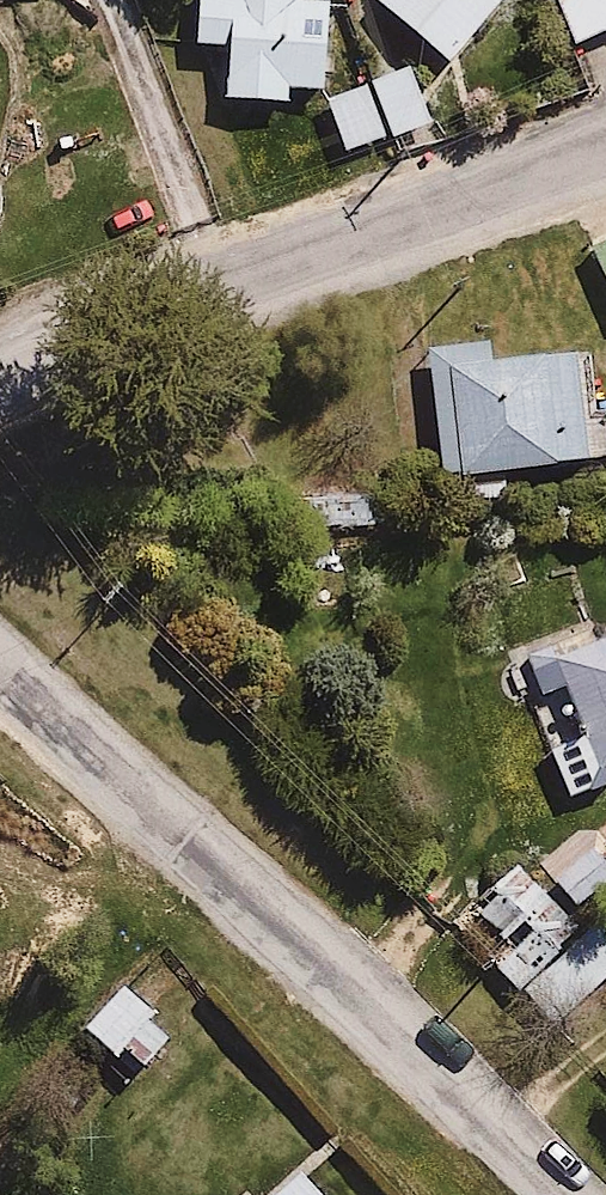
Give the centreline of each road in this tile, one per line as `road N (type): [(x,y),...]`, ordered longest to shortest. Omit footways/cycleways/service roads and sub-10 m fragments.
road 1 (residential): [(547,1194),(0,656)]
road 2 (residential): [(0,382),(95,338),(605,150)]

